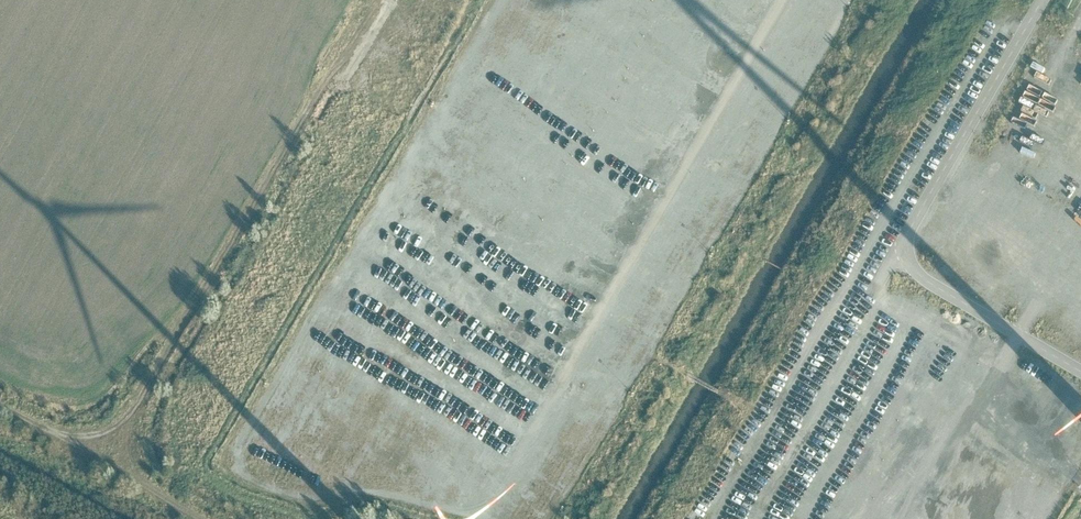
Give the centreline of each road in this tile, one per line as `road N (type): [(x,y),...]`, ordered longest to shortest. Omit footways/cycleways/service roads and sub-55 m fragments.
road 1 (track): [(108,464),(377,0)]
road 2 (track): [(0,404),(206,518)]

